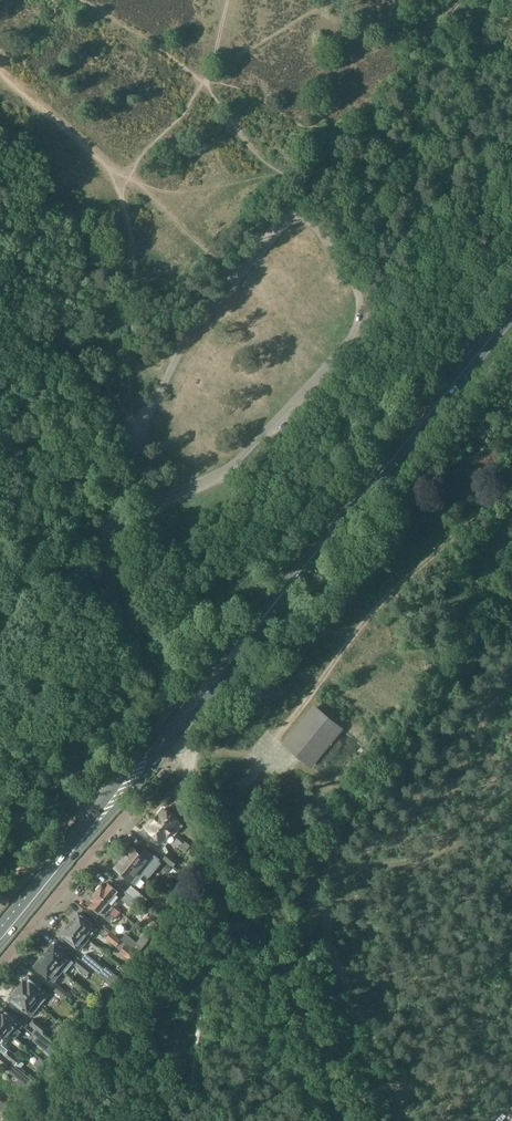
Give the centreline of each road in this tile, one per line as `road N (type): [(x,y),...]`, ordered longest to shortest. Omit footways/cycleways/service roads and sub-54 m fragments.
road 1 (unclassified): [(107,526),(249,454),(362,323),(362,286),(302,210),(177,355),(139,437)]
road 2 (primary): [(177,723),(511,313)]
road 3 (track): [(183,748),(210,790),(353,1120)]
road 4 (primary): [(0,939),(177,723)]
road 5 (unclassified): [(177,723),(114,600),(107,526)]
road 6 (residential): [(0,966),(134,808)]
road 7 (track): [(343,1093),(266,1046),(198,1030)]

